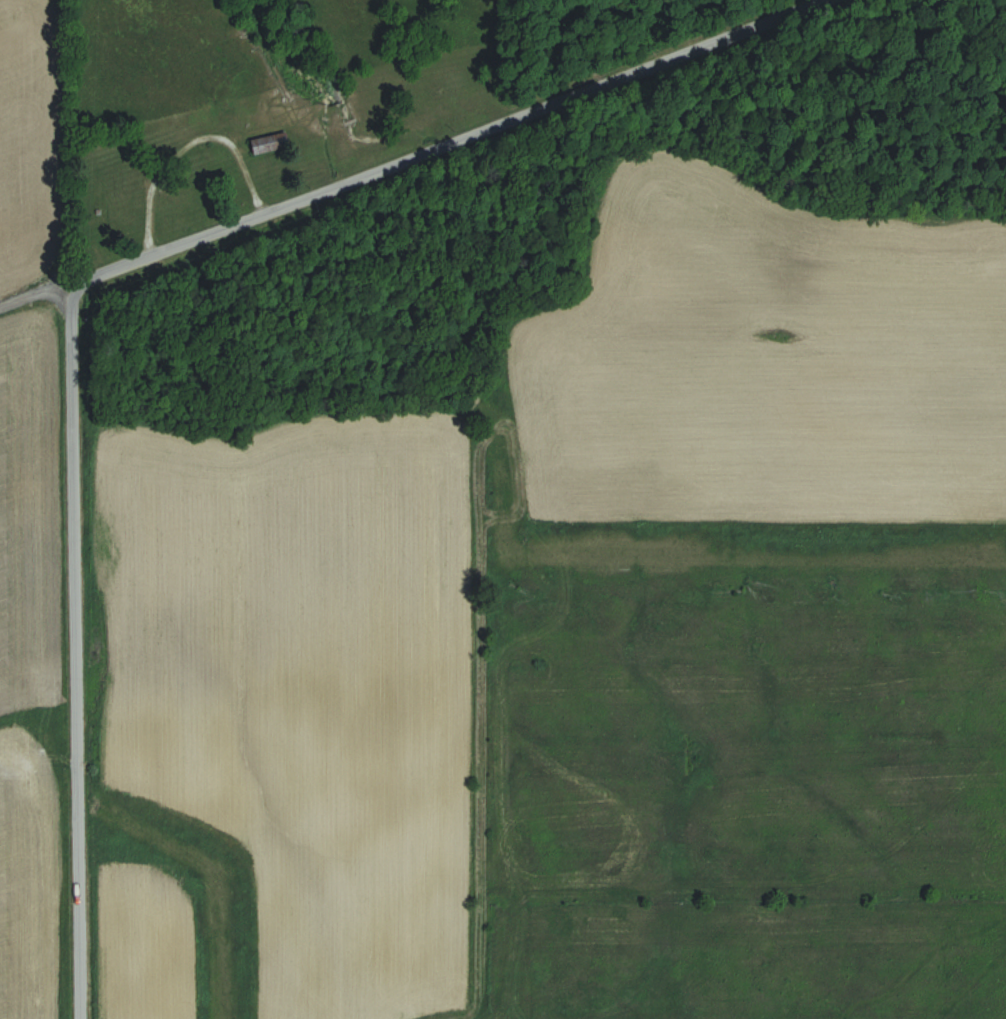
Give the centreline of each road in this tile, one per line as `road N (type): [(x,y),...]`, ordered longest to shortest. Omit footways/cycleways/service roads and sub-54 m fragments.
road 1 (residential): [(52,300),(849,0)]
road 2 (residential): [(75,1018),(74,611),(52,300)]
road 3 (residential): [(138,268),(134,191),(175,156),(212,154),(246,227)]

